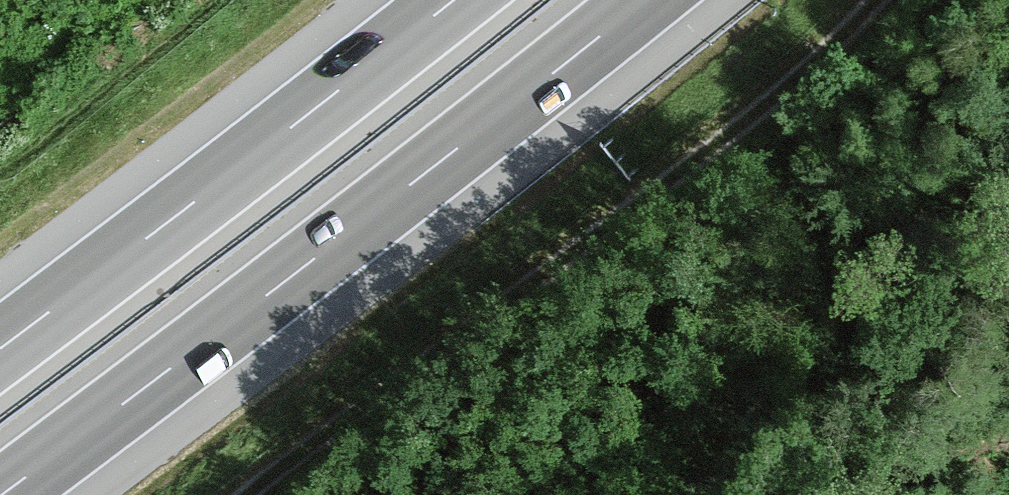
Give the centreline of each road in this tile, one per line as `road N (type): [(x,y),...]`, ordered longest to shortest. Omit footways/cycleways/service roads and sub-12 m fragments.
road 1 (motorway): [(0,494),(645,0)]
road 2 (track): [(248,494),(735,131),(874,0)]
road 3 (motorway): [(454,0),(0,349)]

